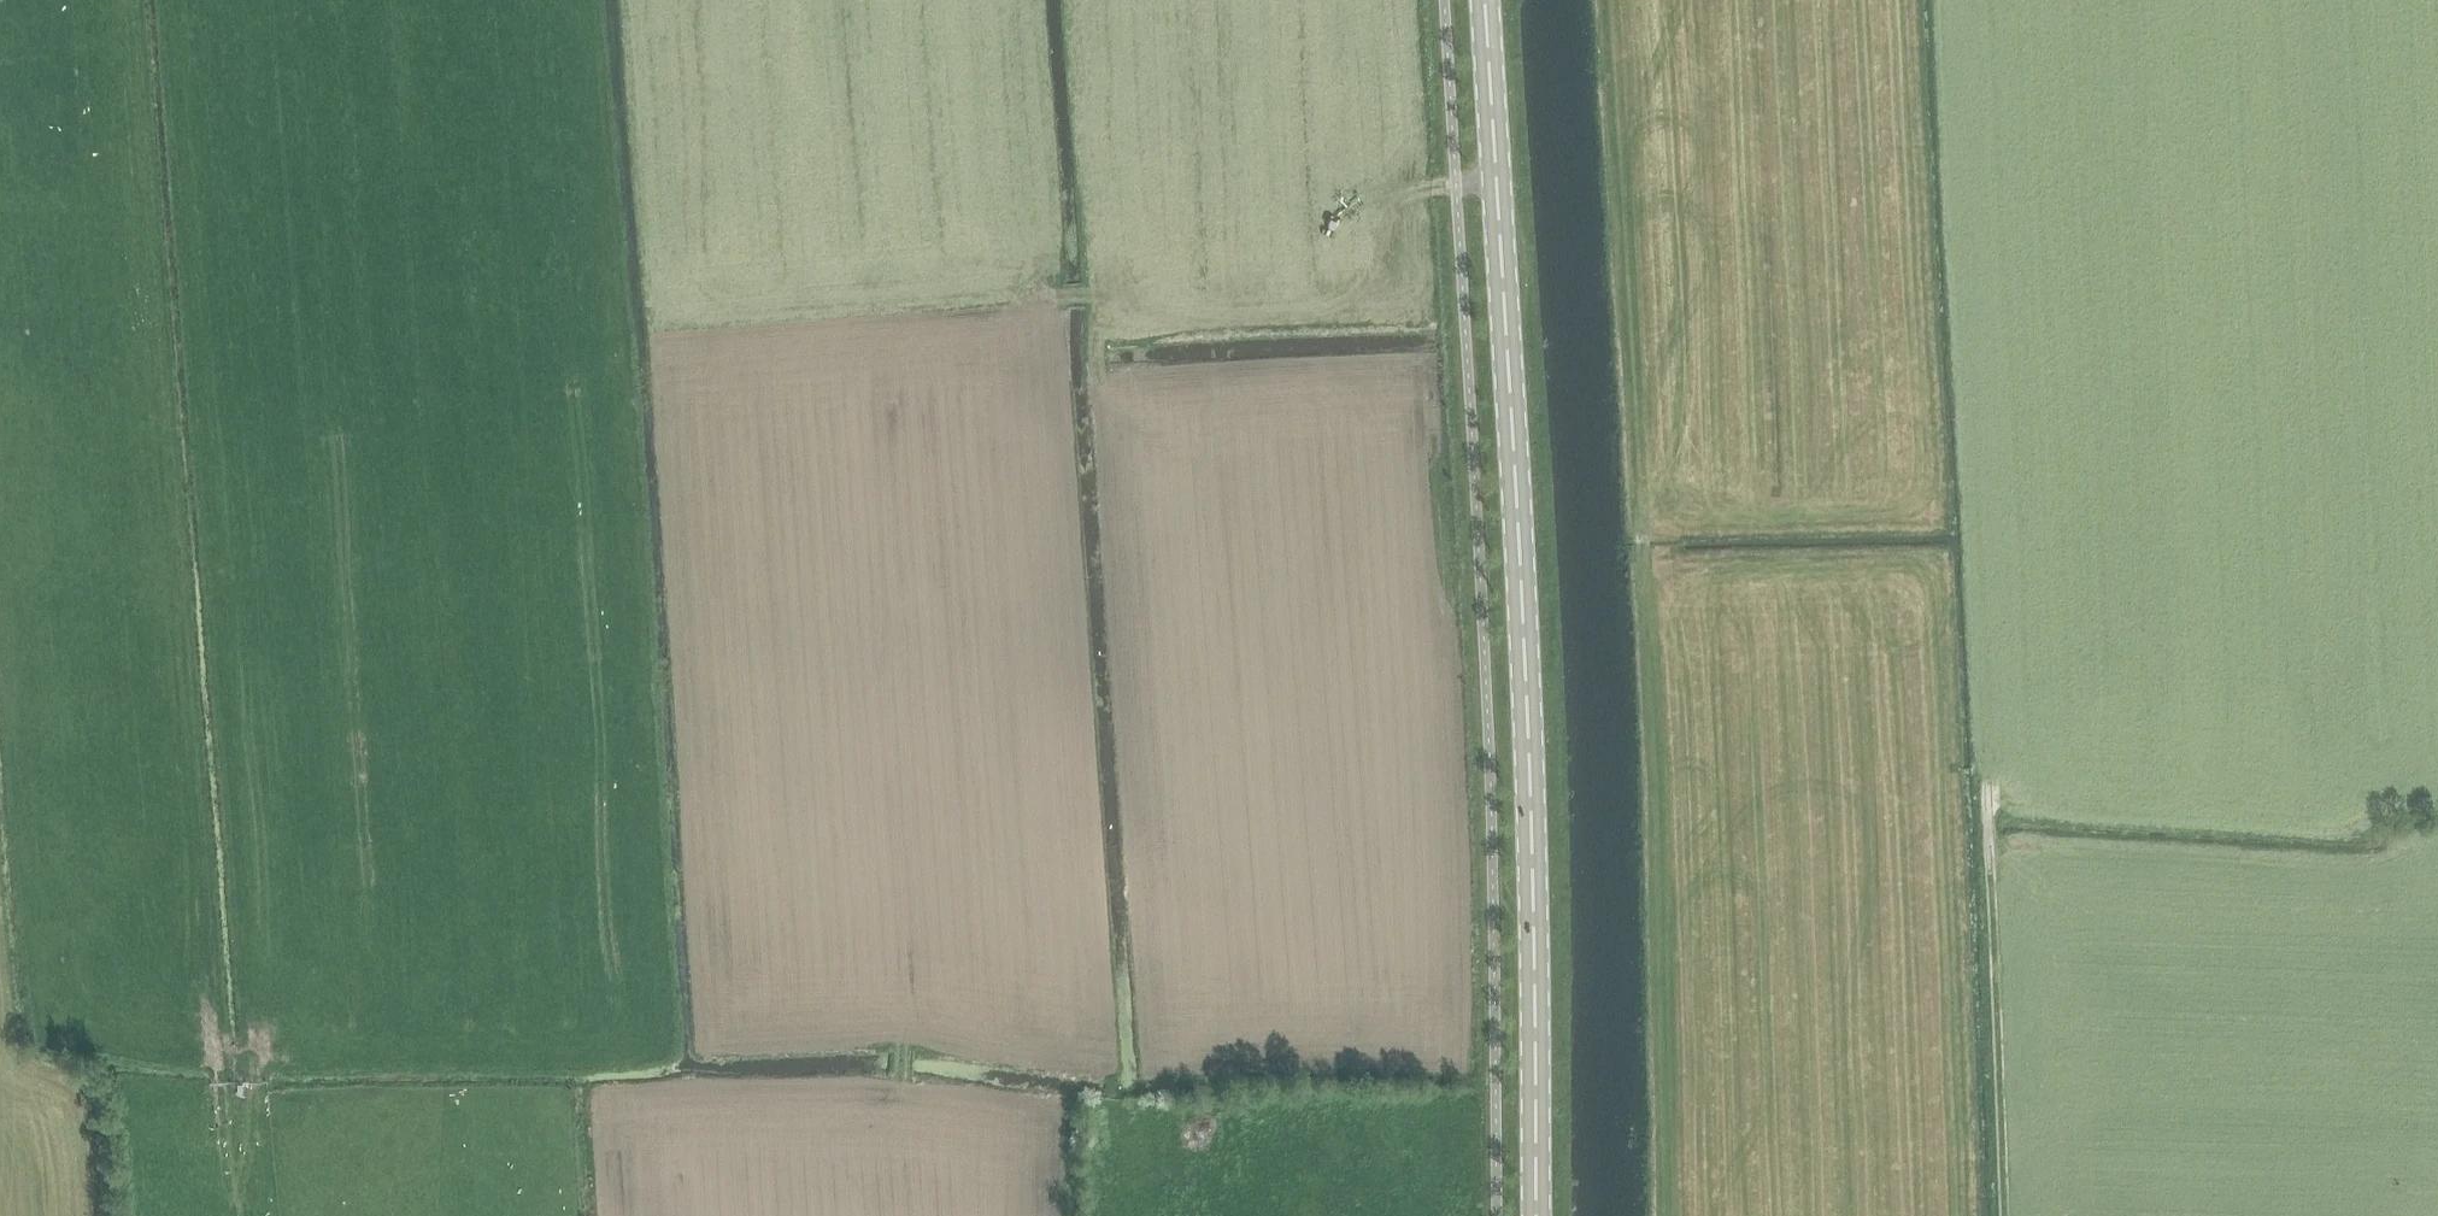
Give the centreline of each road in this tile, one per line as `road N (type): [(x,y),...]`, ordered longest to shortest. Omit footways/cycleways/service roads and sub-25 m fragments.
road 1 (primary): [(1535,1215),(1519,550),(1483,0)]

